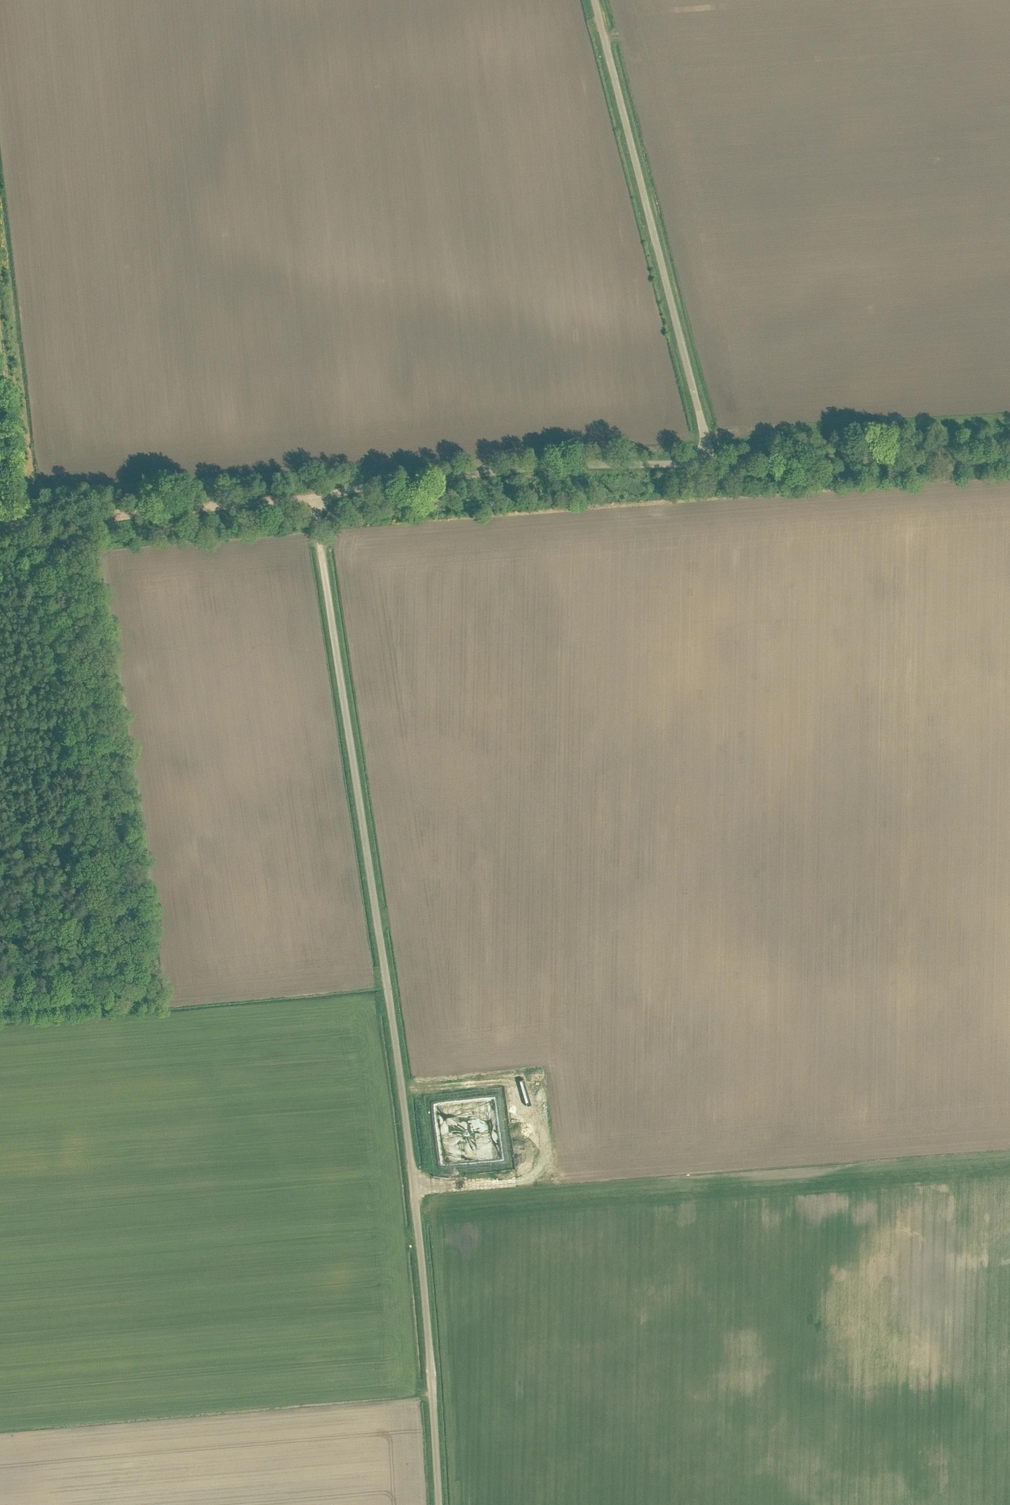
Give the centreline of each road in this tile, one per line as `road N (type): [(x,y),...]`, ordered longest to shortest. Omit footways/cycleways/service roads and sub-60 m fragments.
road 1 (unclassified): [(438,1504),(401,1081),(315,496),(585,464),(709,461),(595,0)]
road 2 (track): [(709,461),(1009,444)]
road 3 (track): [(21,521),(315,496)]
road 4 (track): [(21,521),(0,344)]

